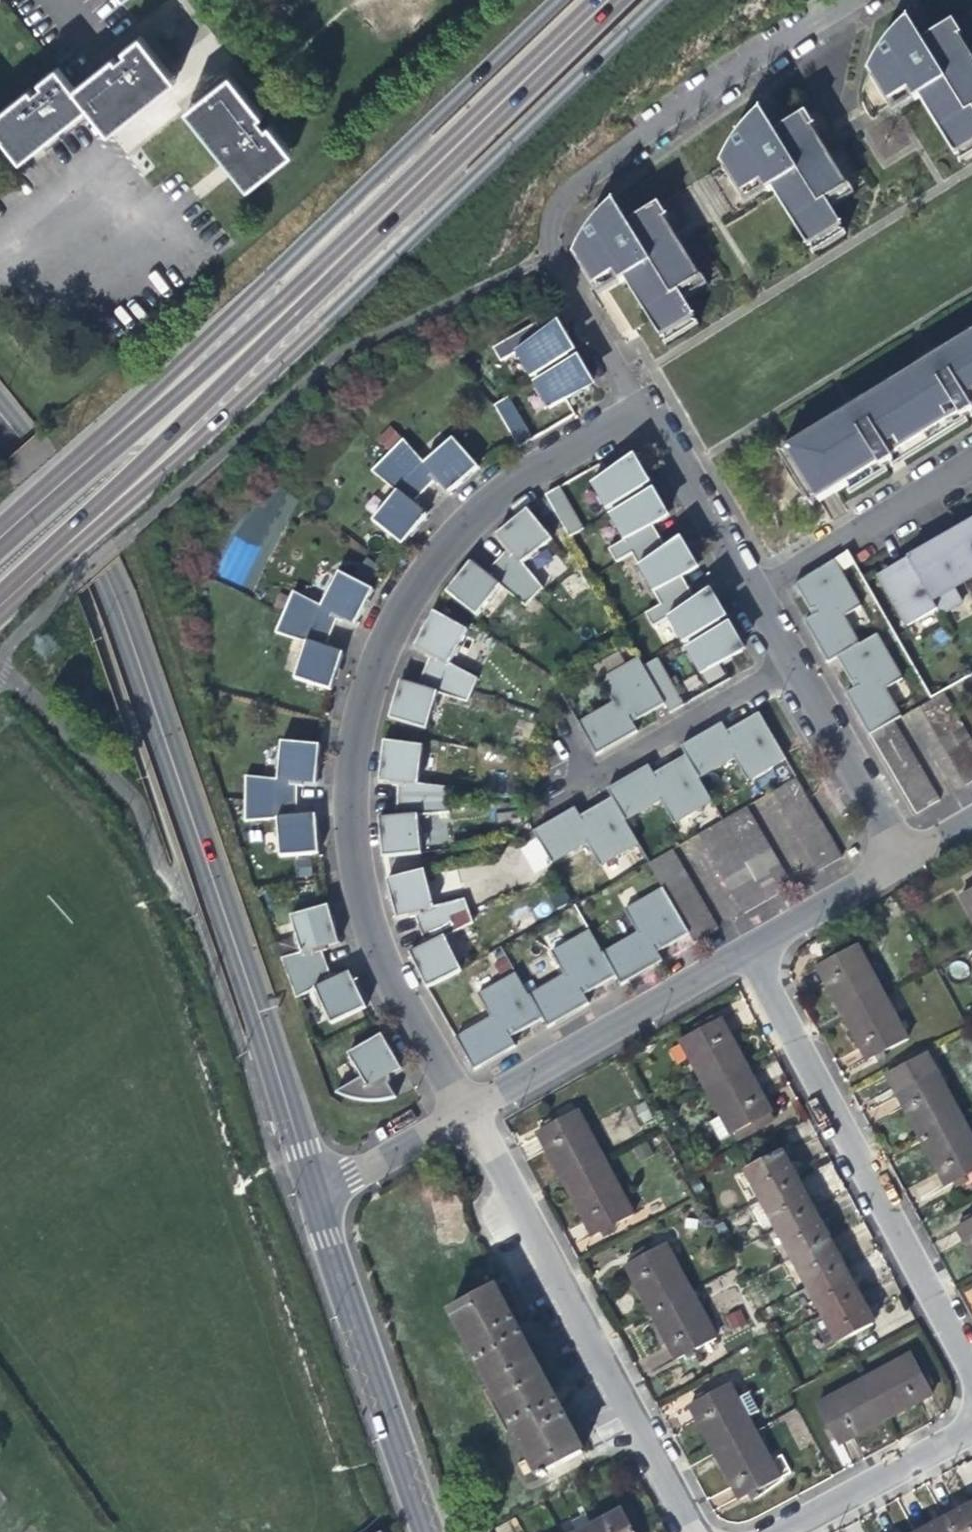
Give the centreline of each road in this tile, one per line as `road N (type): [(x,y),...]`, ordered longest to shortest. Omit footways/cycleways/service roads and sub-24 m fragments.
road 1 (residential): [(751,591),(641,405),(515,476),(449,534),(392,612),(355,734),(354,868),(374,945),(464,1110)]
road 2 (trunk): [(0,615),(203,435),(659,0)]
road 3 (trunk): [(0,596),(616,0)]
road 4 (residential): [(0,413),(98,571),(311,1192)]
road 5 (trunk): [(580,0),(102,458),(0,541)]
road 6 (trunk): [(554,0),(0,521)]
road 7 (residential): [(696,1531),(464,1110)]
road 8 (residential): [(971,1371),(744,951)]
road 9 (residential): [(311,1192),(430,1531)]
road 10 (residential): [(464,1110),(744,951)]
road 11 (residential): [(906,858),(751,591)]
road 12 (residential): [(971,460),(751,591)]
road 13 (residential): [(780,1531),(971,1430)]
road 14 (residential): [(744,951),(906,858)]
road 15 (residential): [(311,1192),(464,1110)]

